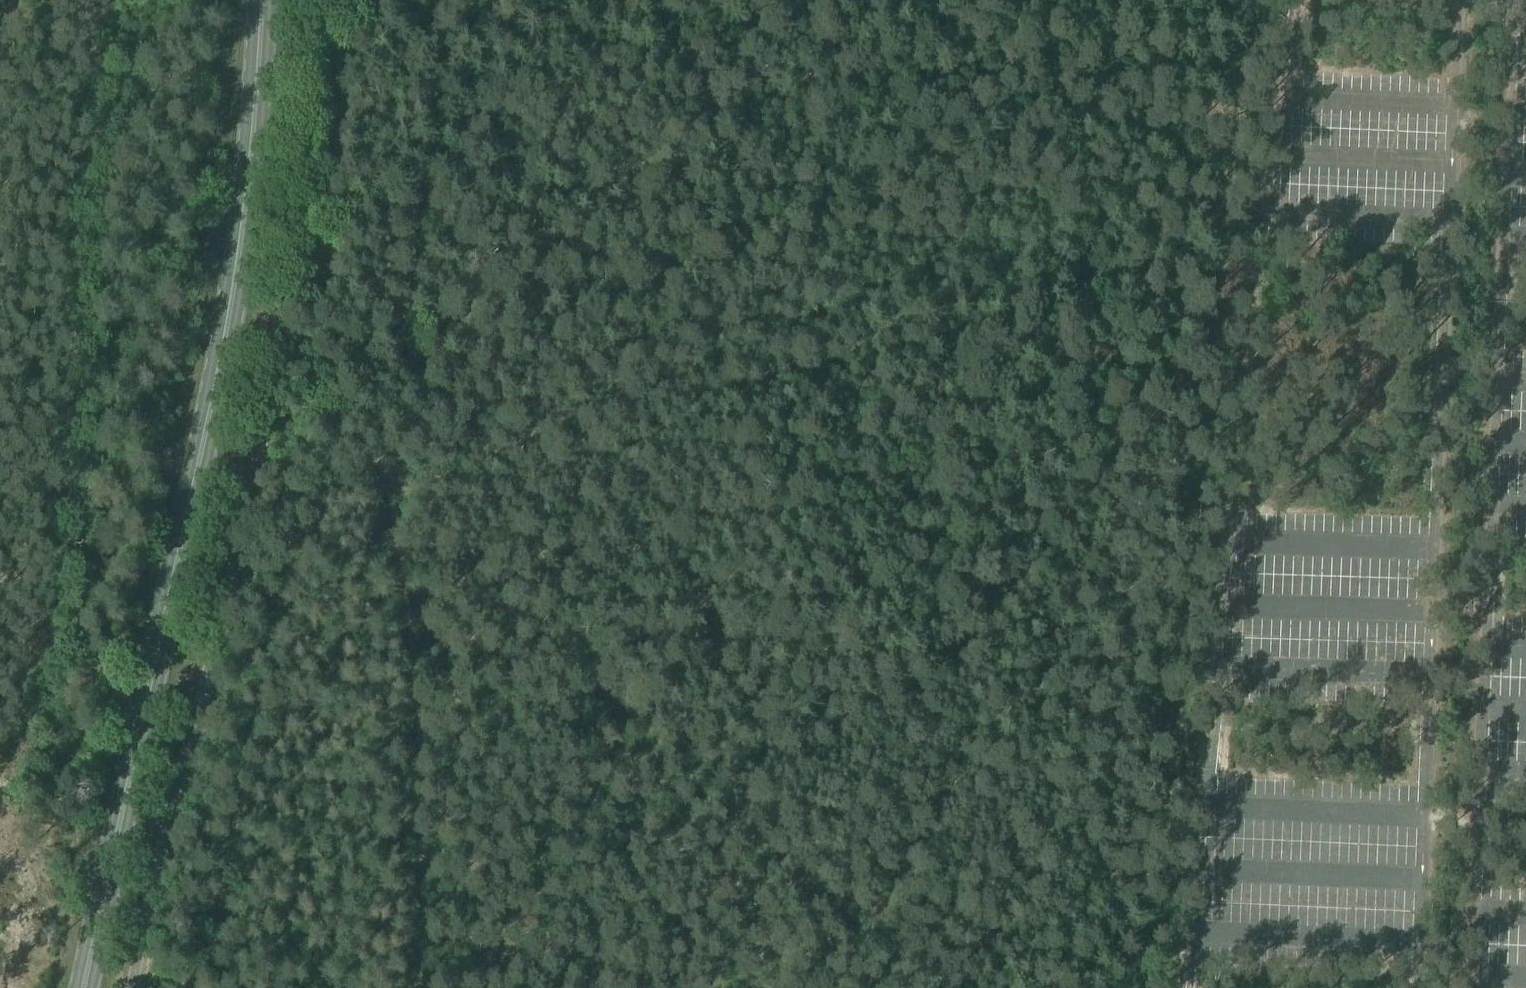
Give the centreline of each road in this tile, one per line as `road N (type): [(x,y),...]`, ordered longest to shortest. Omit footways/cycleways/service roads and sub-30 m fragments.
road 1 (track): [(292,344),(394,514),(435,481),(610,397),(1211,201),(1158,987)]
road 2 (primary): [(78,987),(229,308),(260,0)]

